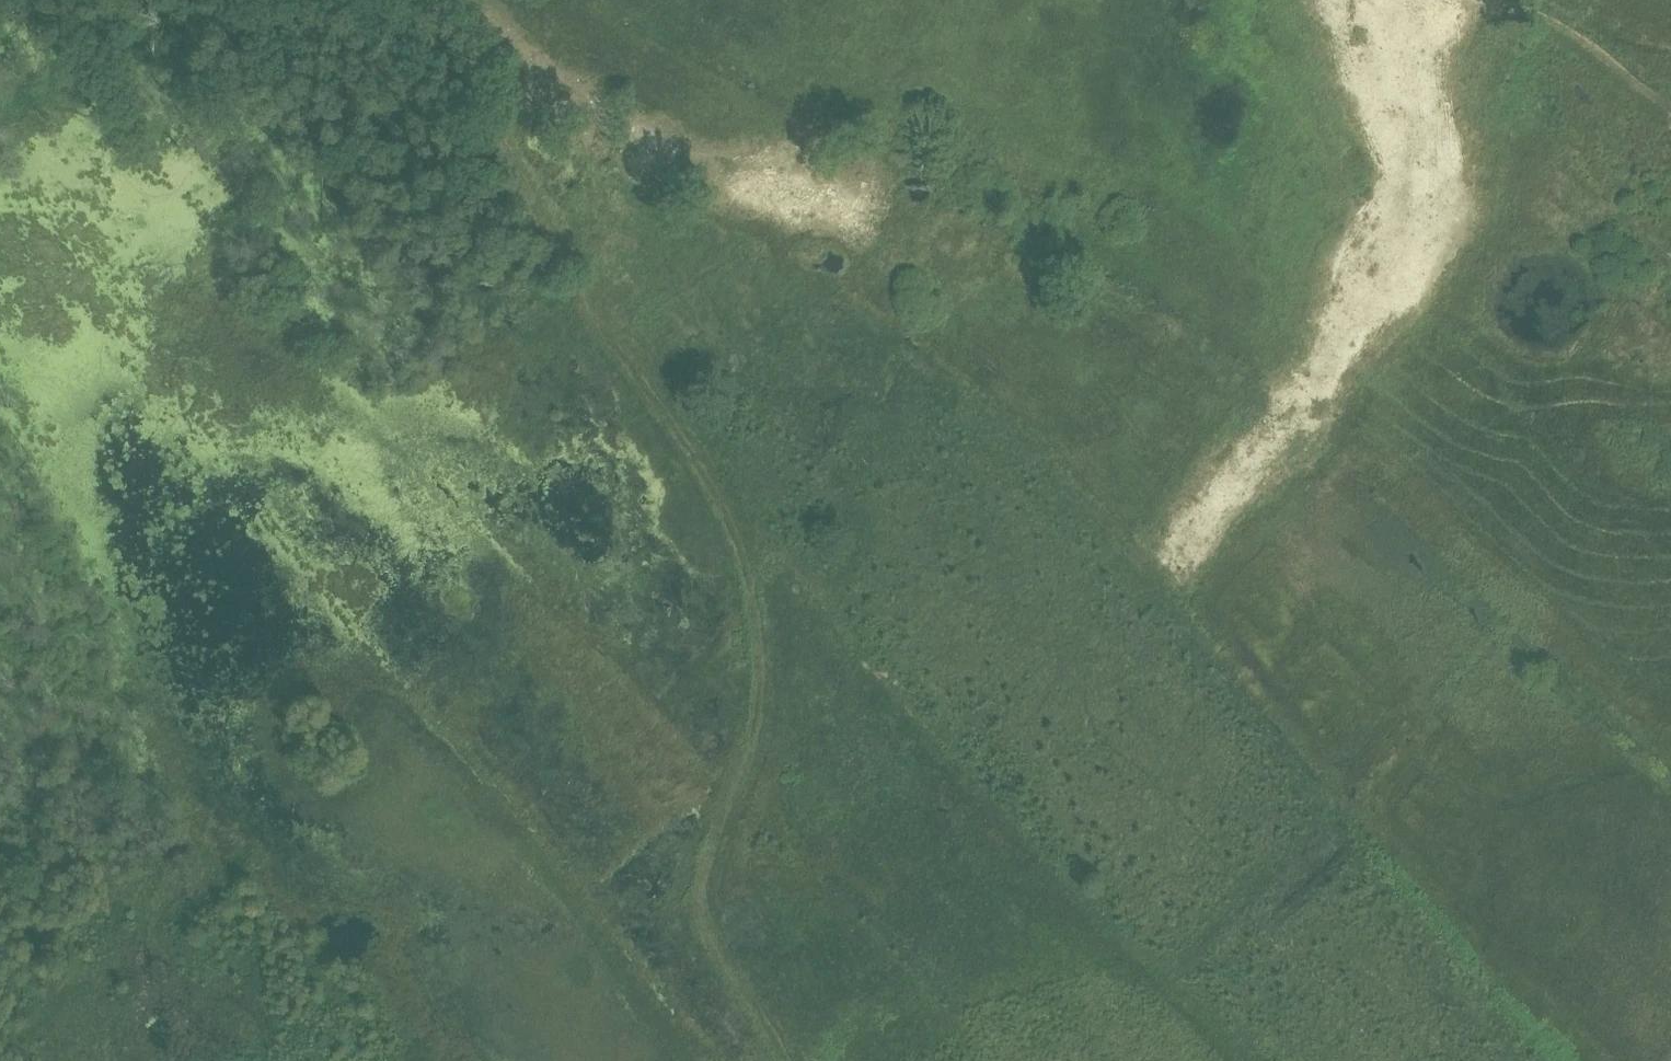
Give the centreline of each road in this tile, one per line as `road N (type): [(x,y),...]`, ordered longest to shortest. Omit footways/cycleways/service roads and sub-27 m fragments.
road 1 (track): [(1670,117),(1562,31),(1491,0)]

